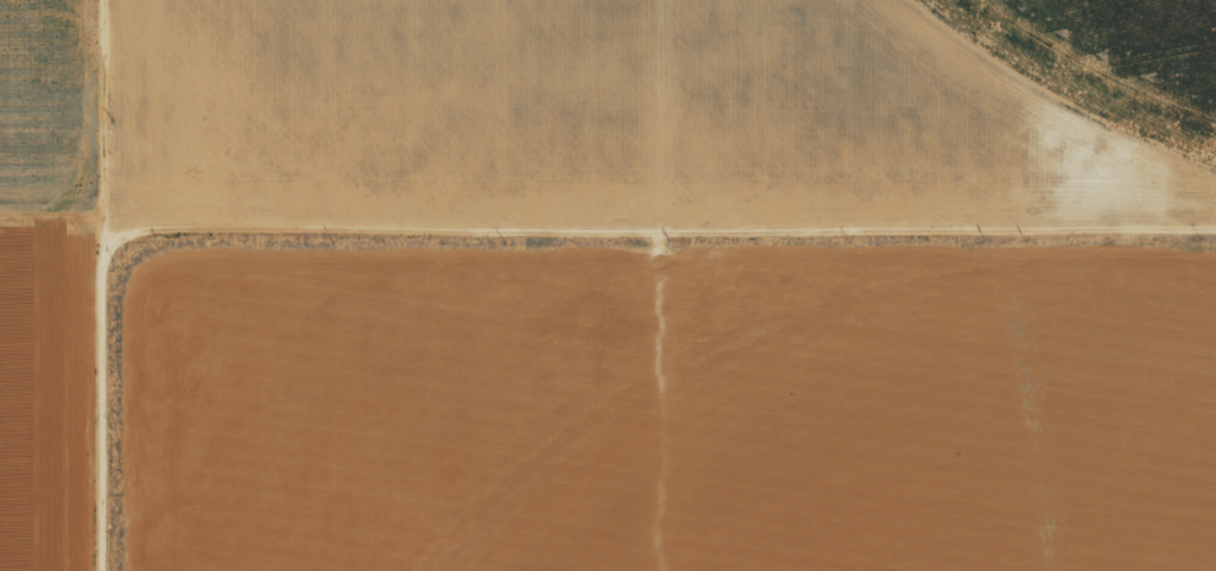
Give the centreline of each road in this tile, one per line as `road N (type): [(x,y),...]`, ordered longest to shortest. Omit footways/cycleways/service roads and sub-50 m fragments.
road 1 (residential): [(1215,199),(118,210)]
road 2 (residential): [(115,570),(118,0)]
road 3 (residential): [(661,0),(669,205)]

